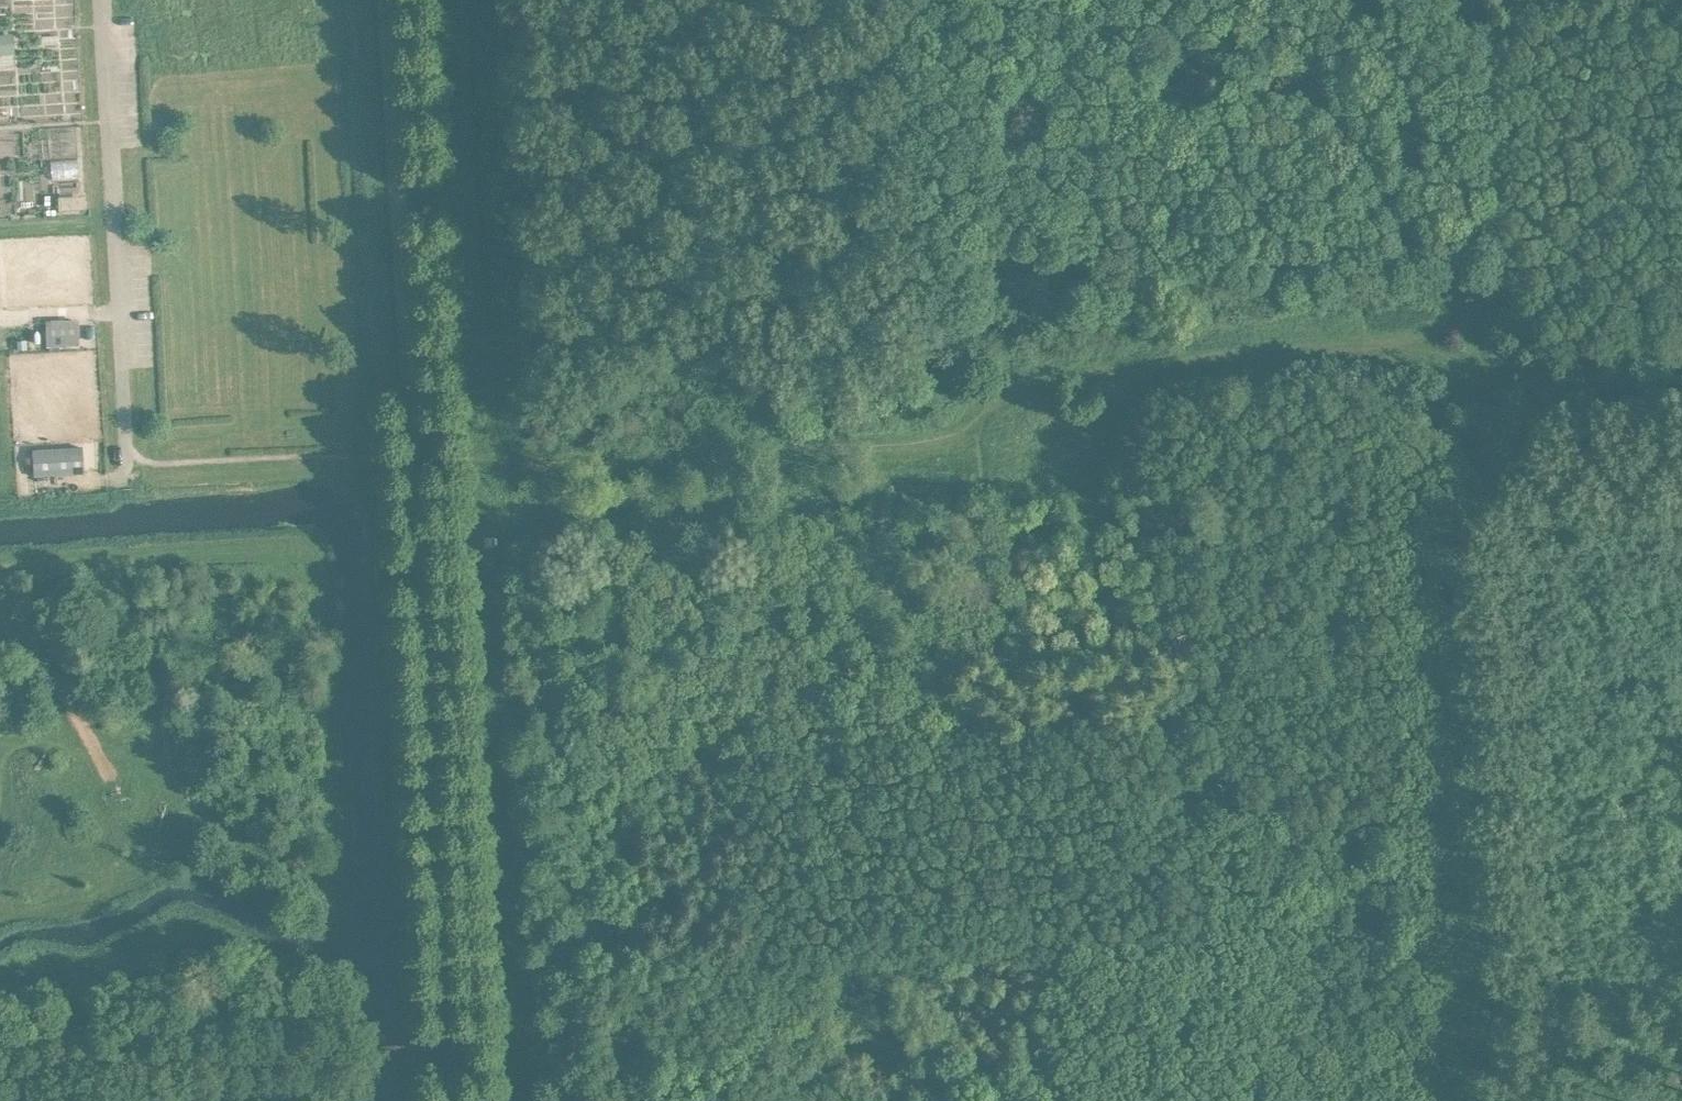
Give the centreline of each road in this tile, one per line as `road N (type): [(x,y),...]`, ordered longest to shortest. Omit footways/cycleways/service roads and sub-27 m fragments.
road 1 (residential): [(127,470),(105,0)]

